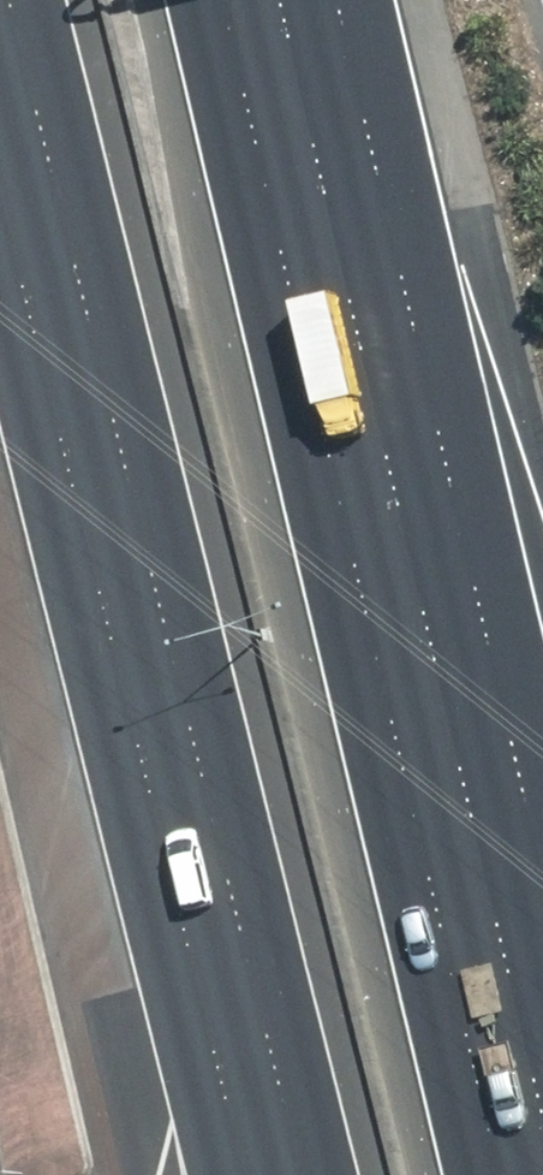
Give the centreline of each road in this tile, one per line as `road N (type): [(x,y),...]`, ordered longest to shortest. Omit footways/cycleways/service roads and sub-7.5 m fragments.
road 1 (motorway): [(304,1174),(11,0)]
road 2 (motorway): [(221,0),(500,1174)]

